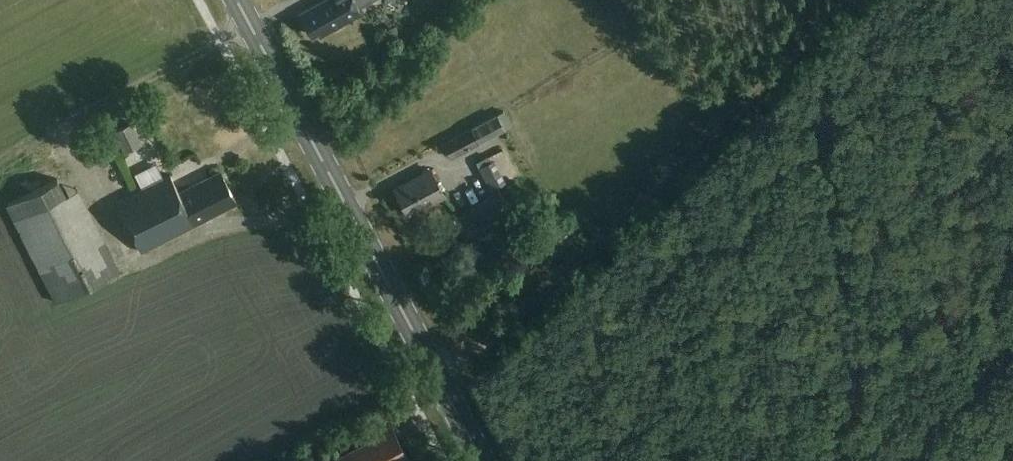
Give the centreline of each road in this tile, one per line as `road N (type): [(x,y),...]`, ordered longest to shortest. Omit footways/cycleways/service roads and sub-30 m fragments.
road 1 (primary): [(484,460),(238,0)]
road 2 (track): [(872,460),(1012,332)]

